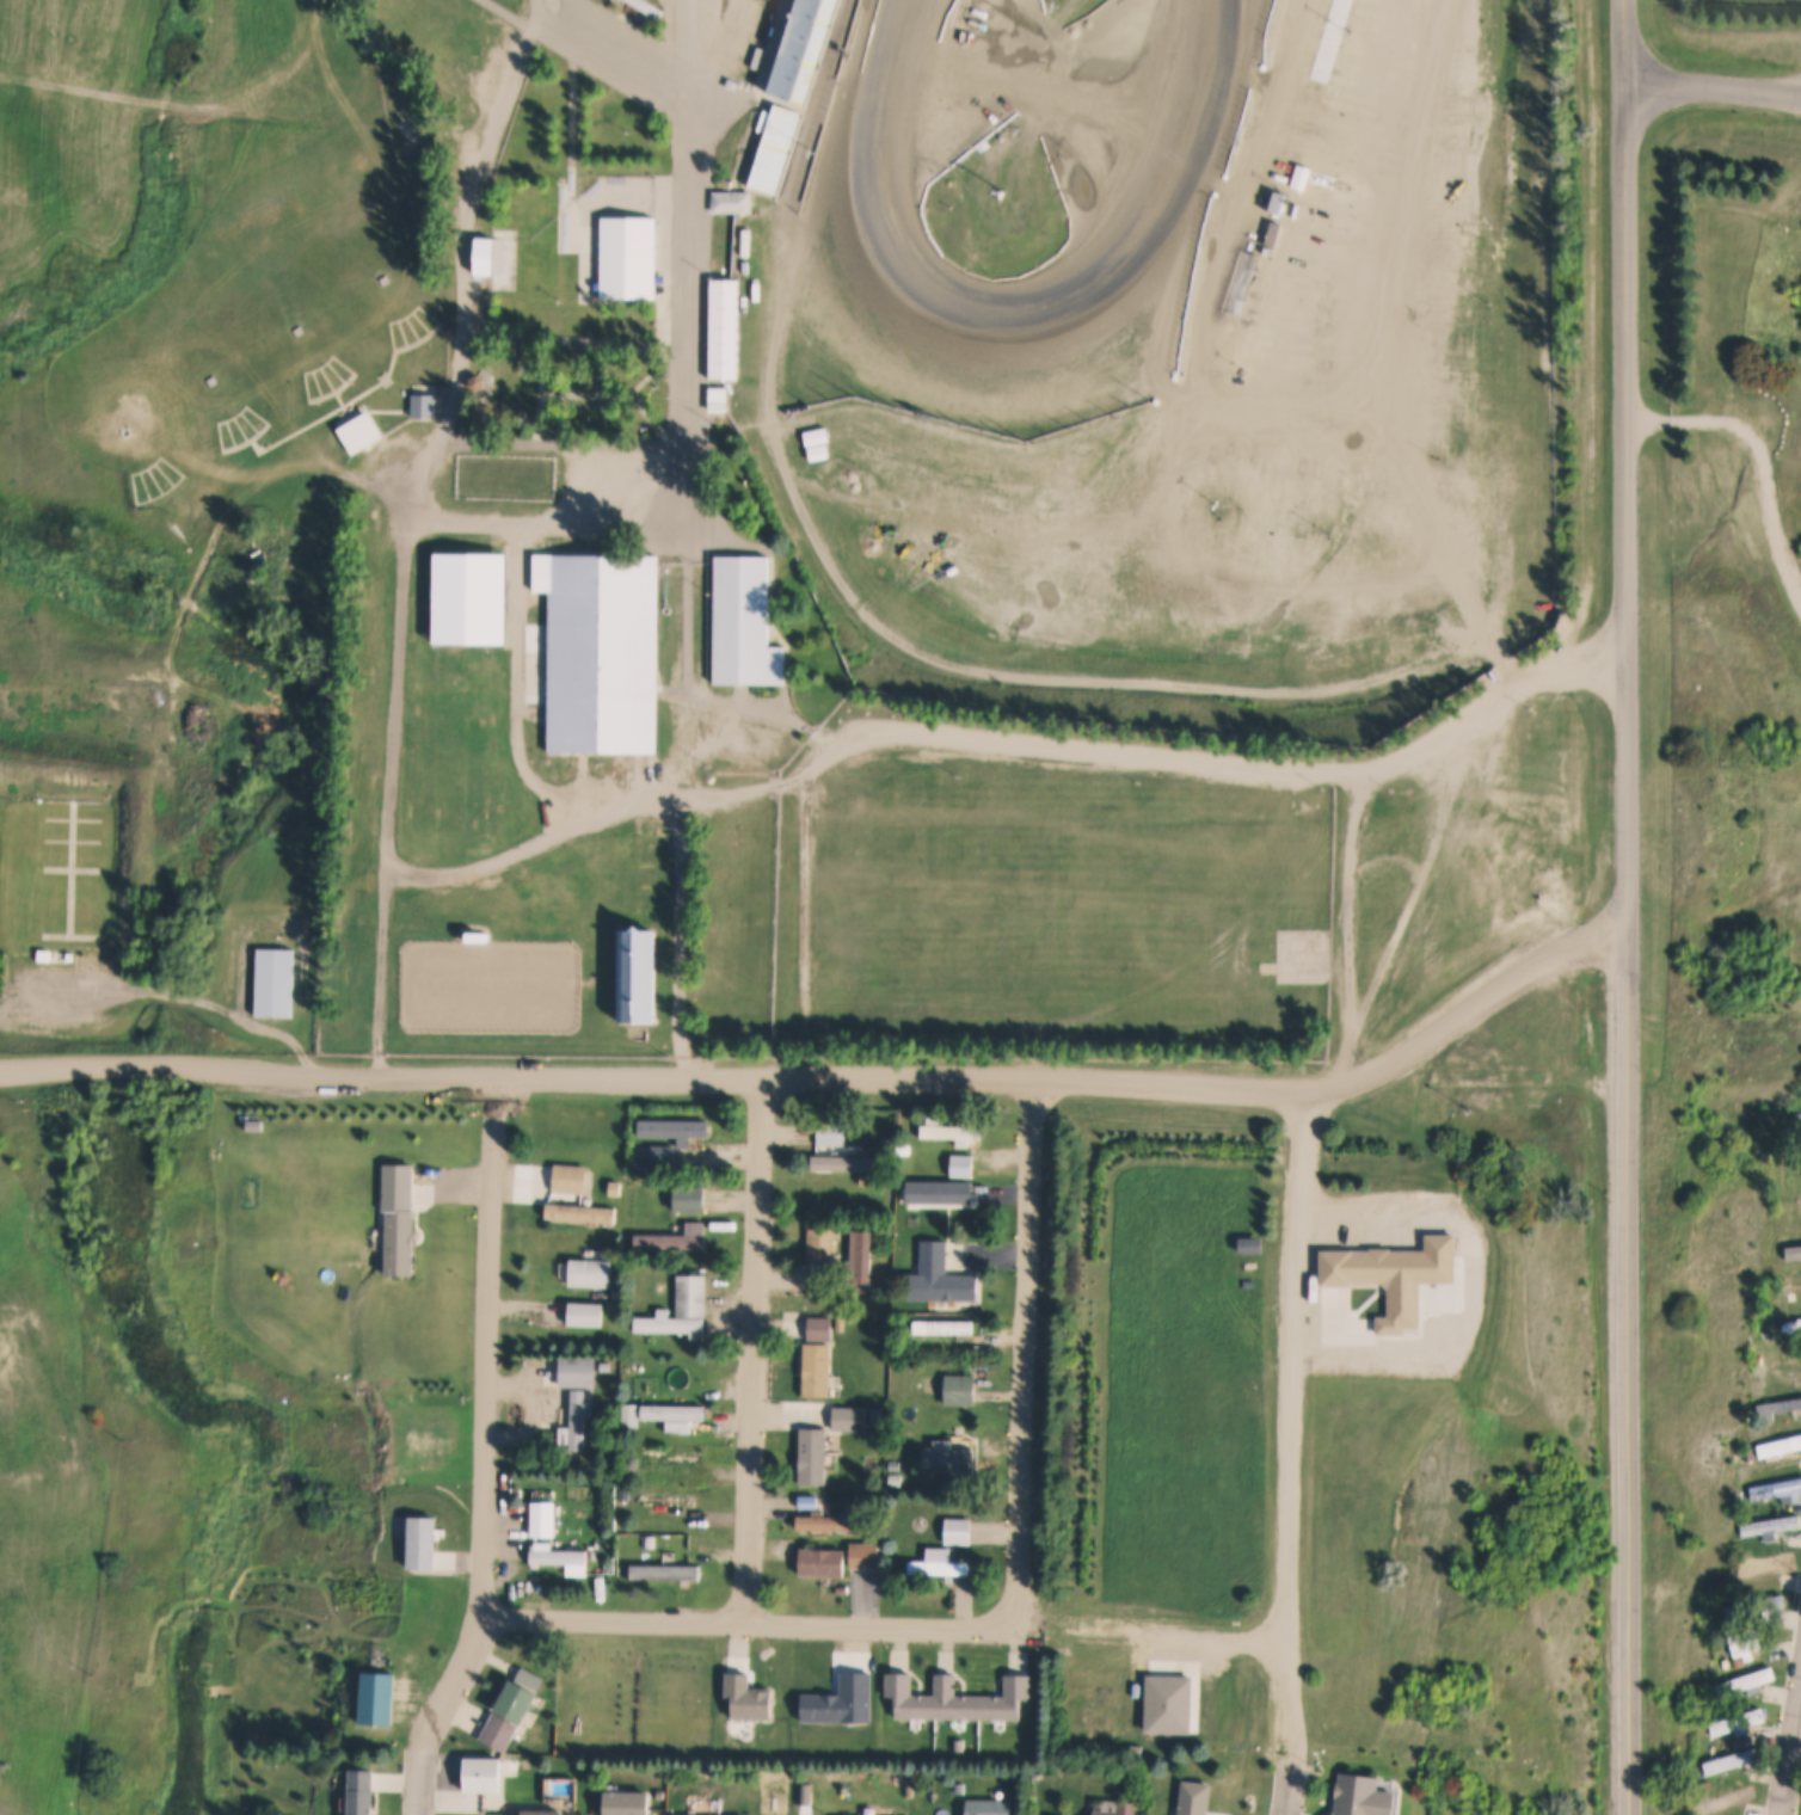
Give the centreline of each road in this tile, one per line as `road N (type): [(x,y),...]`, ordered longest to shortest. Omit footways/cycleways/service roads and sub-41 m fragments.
road 1 (tertiary): [(1629,1814),(1627,0)]
road 2 (residential): [(1628,943),(1542,959),(1381,1071),(1287,1099),(805,1083),(0,1075)]
road 3 (track): [(1520,679),(1508,662),(1482,654),(1363,695),(1286,702),(945,671),(893,647),(853,609),(782,472)]
road 4 (residential): [(487,1617),(560,1625),(1290,1642)]
road 5 (residential): [(425,1741),(435,1708),(487,1617),(497,1081)]
road 6 (residential): [(1018,1635),(1031,1089)]
road 7 (residential): [(745,1629),(758,1083)]
road 8 (residential): [(1290,1642),(1302,1096)]
road 9 (track): [(477,130),(225,111),(0,73)]
road 10 (residential): [(0,1016),(57,998),(180,999),(251,1028),(321,1078)]
road 11 (residential): [(381,1079),(391,868)]
road 12 (residential): [(1628,81),(1800,91)]
road 13 (residential): [(1288,1814),(1290,1642)]
road 14 (residential): [(1782,1814),(1800,1695)]

